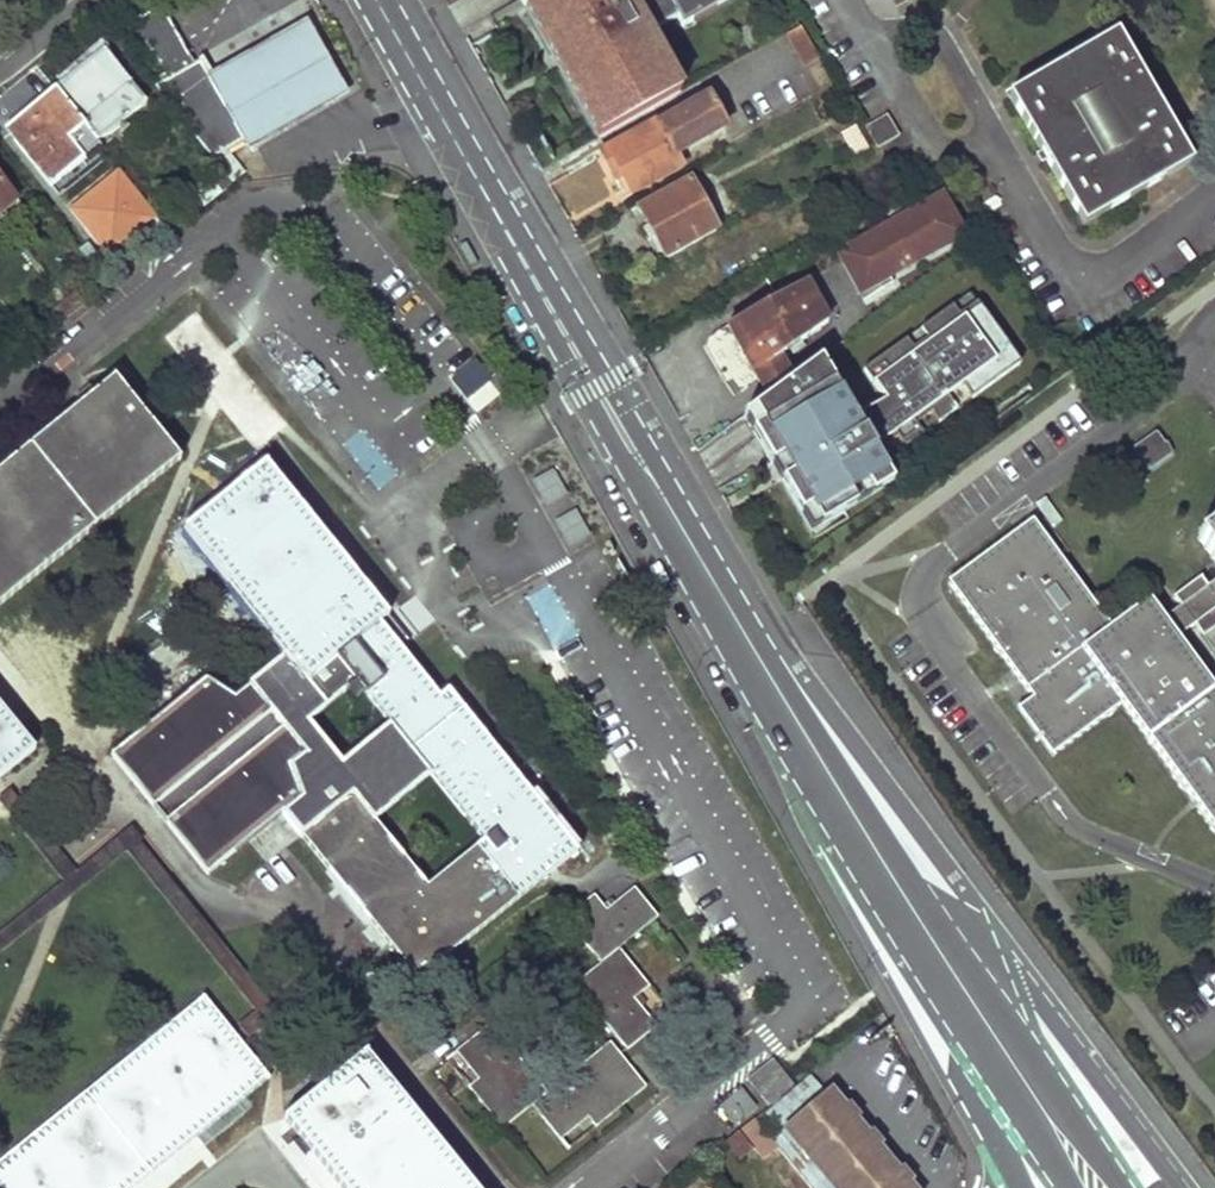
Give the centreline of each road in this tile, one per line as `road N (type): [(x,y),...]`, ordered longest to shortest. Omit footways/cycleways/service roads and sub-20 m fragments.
road 1 (primary): [(795,722),(374,0)]
road 2 (primary): [(795,722),(831,812),(986,1058)]
road 3 (unclassified): [(1178,1187),(1017,975),(945,932)]
road 4 (primary): [(1122,1187),(945,932)]
road 5 (primary): [(945,932),(795,722)]
road 6 (primary): [(986,1058),(1068,1187)]
road 7 (unclassified): [(986,1058),(988,1113),(1021,1187)]

